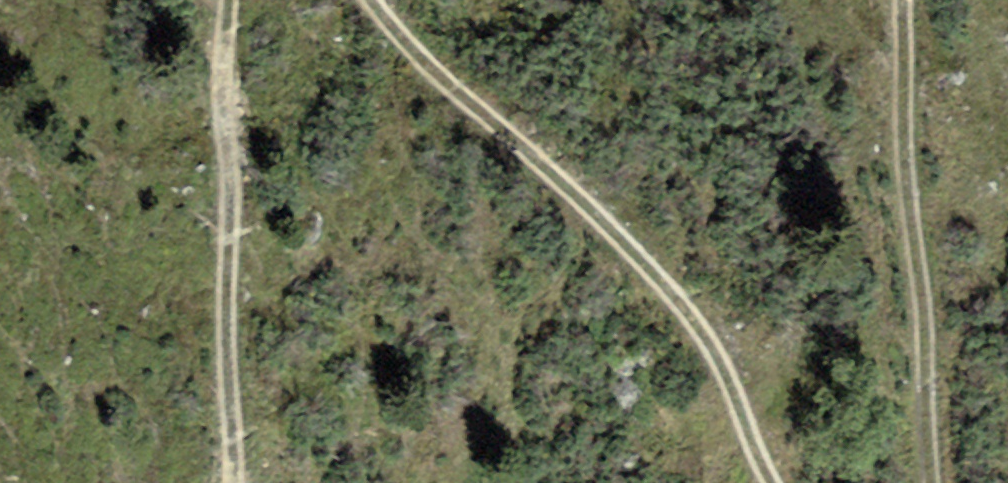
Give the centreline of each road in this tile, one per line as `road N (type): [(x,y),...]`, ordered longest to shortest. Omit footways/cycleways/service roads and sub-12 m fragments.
road 1 (track): [(771,482),(729,381),(688,314),(617,236),(415,53),(370,0)]
road 2 (track): [(902,0),(905,157),(933,482)]
road 3 (track): [(230,0),(223,116),(232,192),(234,482)]

